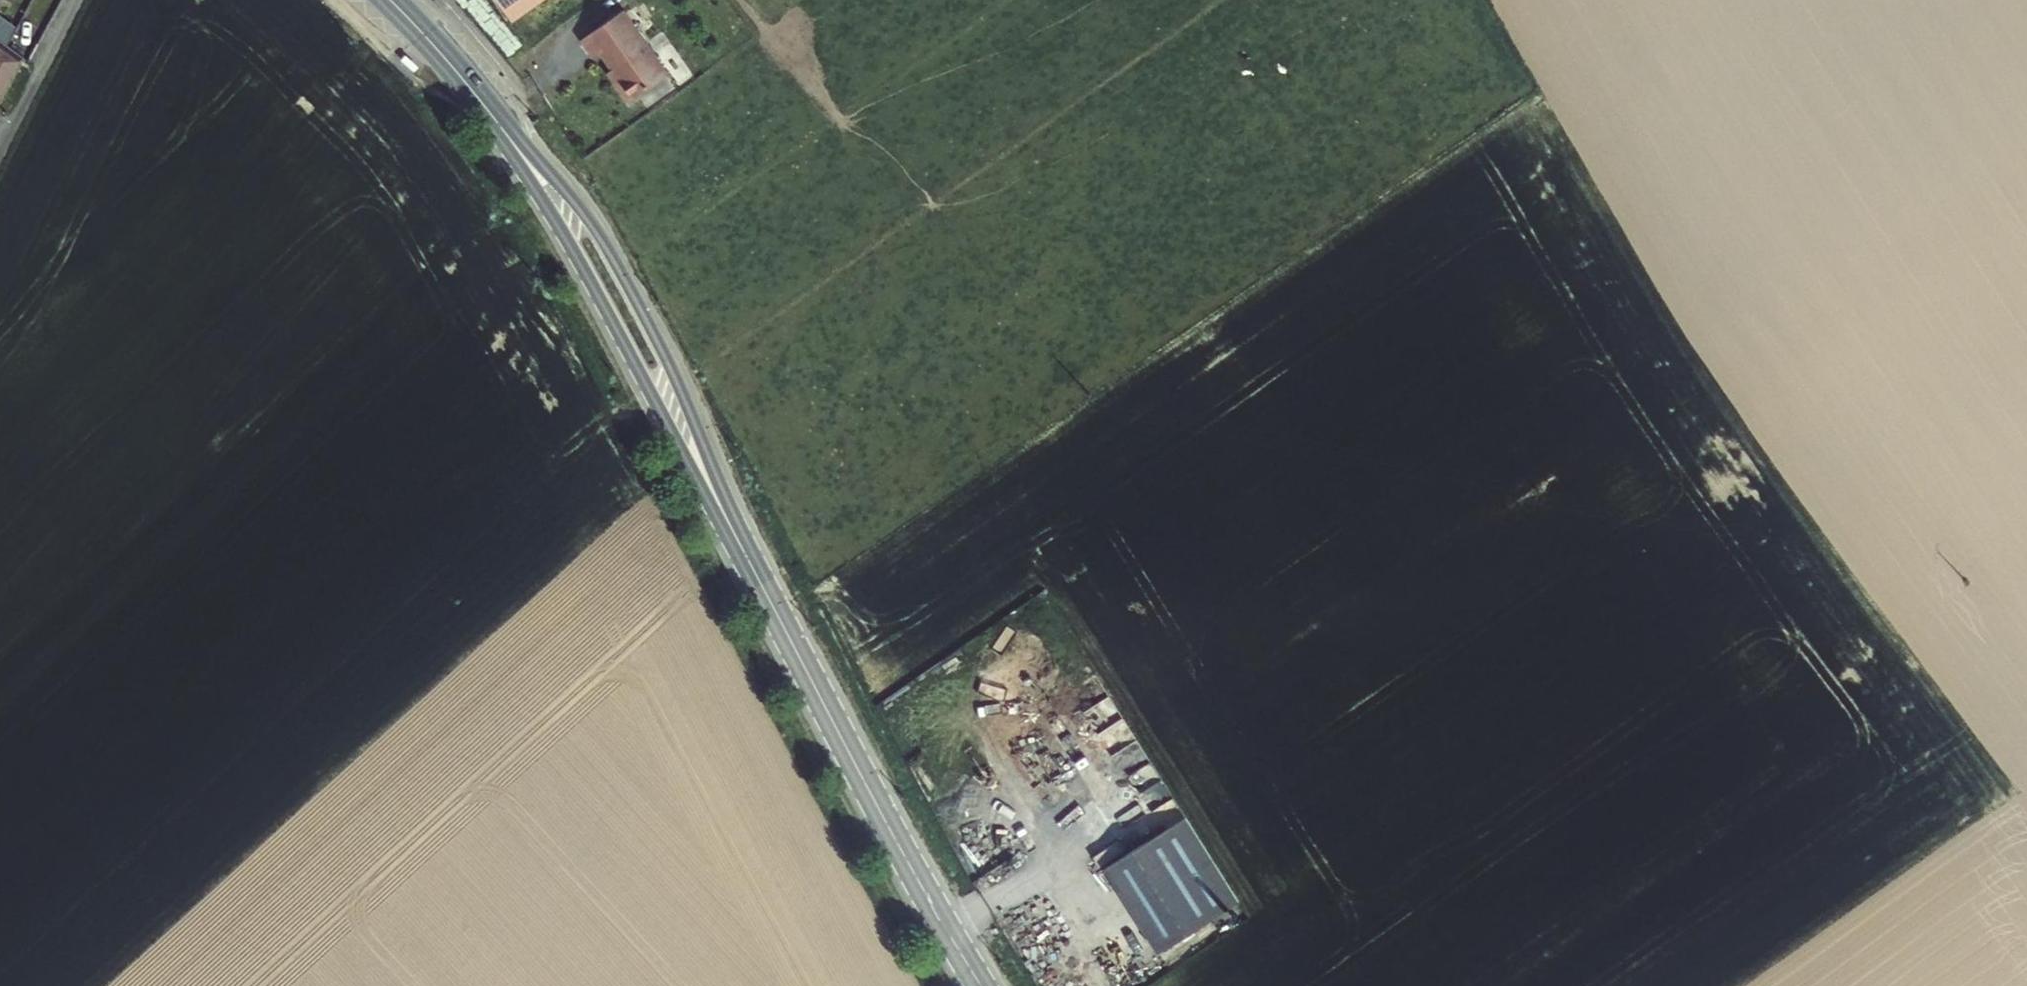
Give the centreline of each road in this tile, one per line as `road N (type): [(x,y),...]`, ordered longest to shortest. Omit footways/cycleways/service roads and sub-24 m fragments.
road 1 (secondary): [(981,985),(884,820),(575,225),(462,78),(389,0)]

